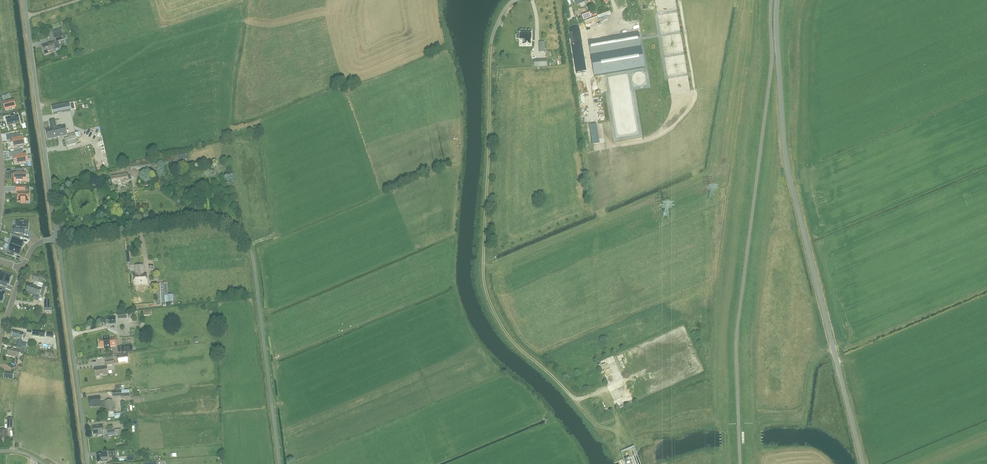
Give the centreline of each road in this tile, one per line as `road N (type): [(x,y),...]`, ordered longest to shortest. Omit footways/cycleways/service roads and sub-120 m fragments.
road 1 (track): [(492,39),(486,288),(515,344),(594,424),(617,426),(607,394),(573,397)]
road 2 (tertiary): [(863,463),(786,162),(777,0)]
road 3 (unclassified): [(280,463),(254,260),(239,232),(204,217),(58,238)]
road 4 (unclassified): [(58,238),(25,0)]
road 5 (unclassified): [(88,463),(58,238)]

